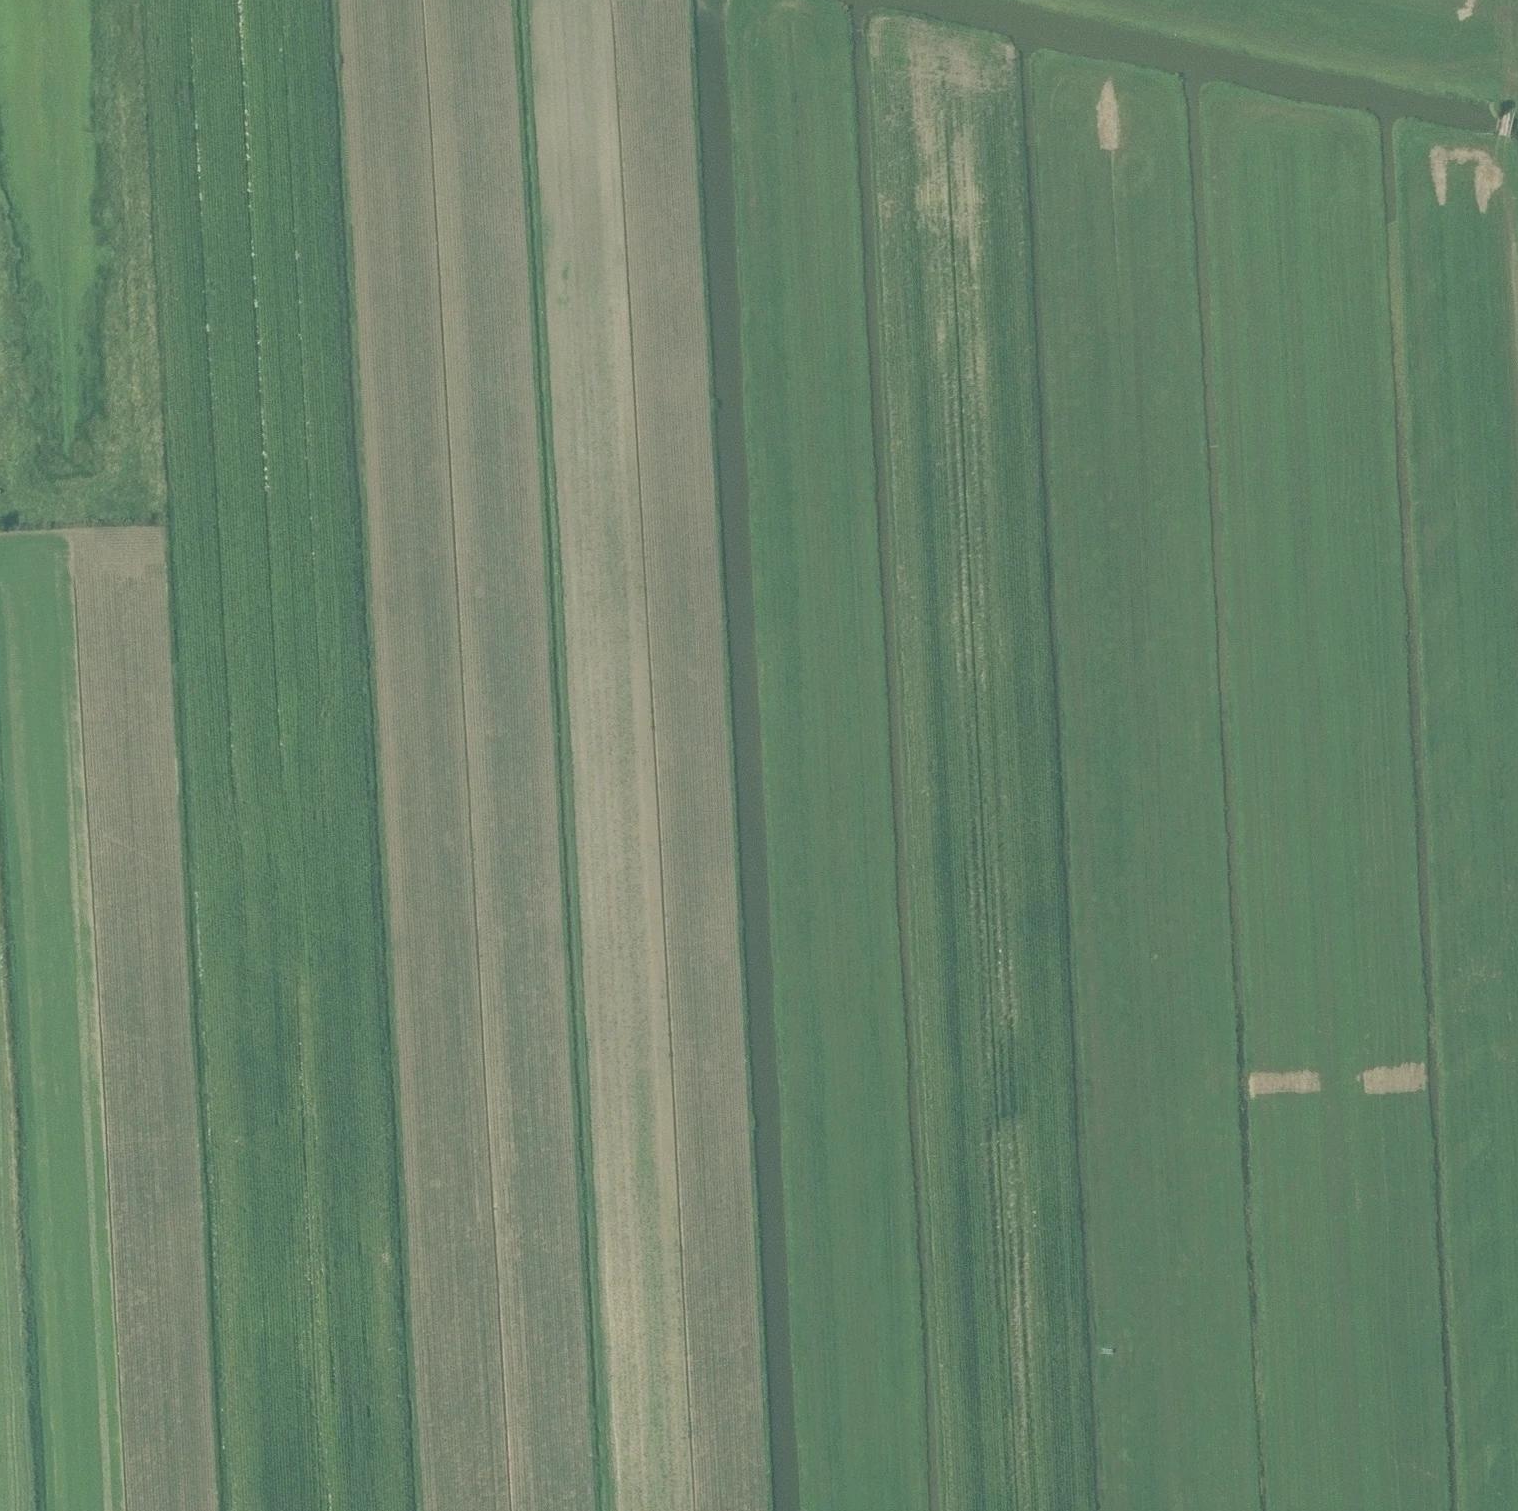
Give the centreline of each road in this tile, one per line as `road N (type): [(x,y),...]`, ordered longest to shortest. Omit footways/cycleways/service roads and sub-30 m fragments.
road 1 (track): [(1511,0),(1517,26),(1512,107),(1500,143),(1517,629)]

